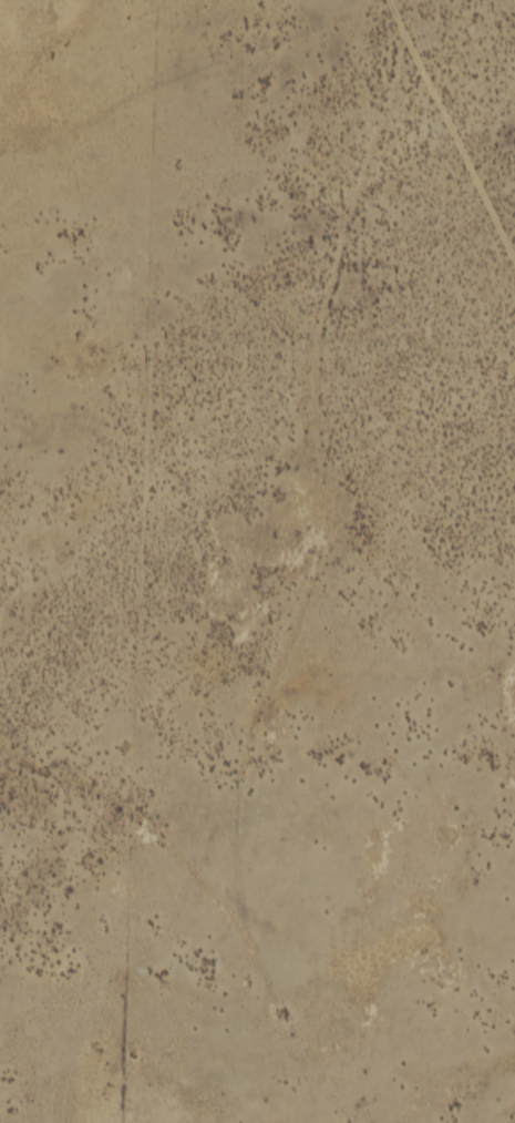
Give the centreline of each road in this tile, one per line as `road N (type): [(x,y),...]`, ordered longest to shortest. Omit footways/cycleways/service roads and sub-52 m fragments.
road 1 (track): [(425,0),(363,109),(311,290),(317,431),(332,510),(243,773),(235,828),(248,936),(130,810),(0,745)]
road 2 (track): [(248,936),(280,1041),(301,1074),(356,1122)]

